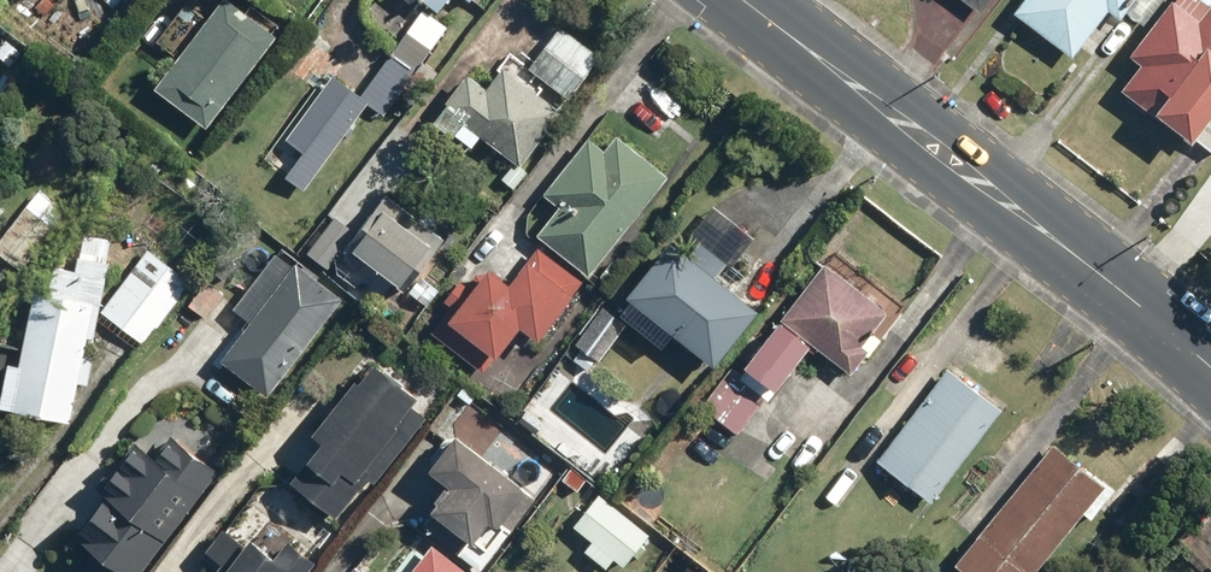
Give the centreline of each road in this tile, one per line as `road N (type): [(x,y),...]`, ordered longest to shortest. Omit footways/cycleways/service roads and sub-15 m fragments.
road 1 (primary): [(1210,365),(741,0)]

